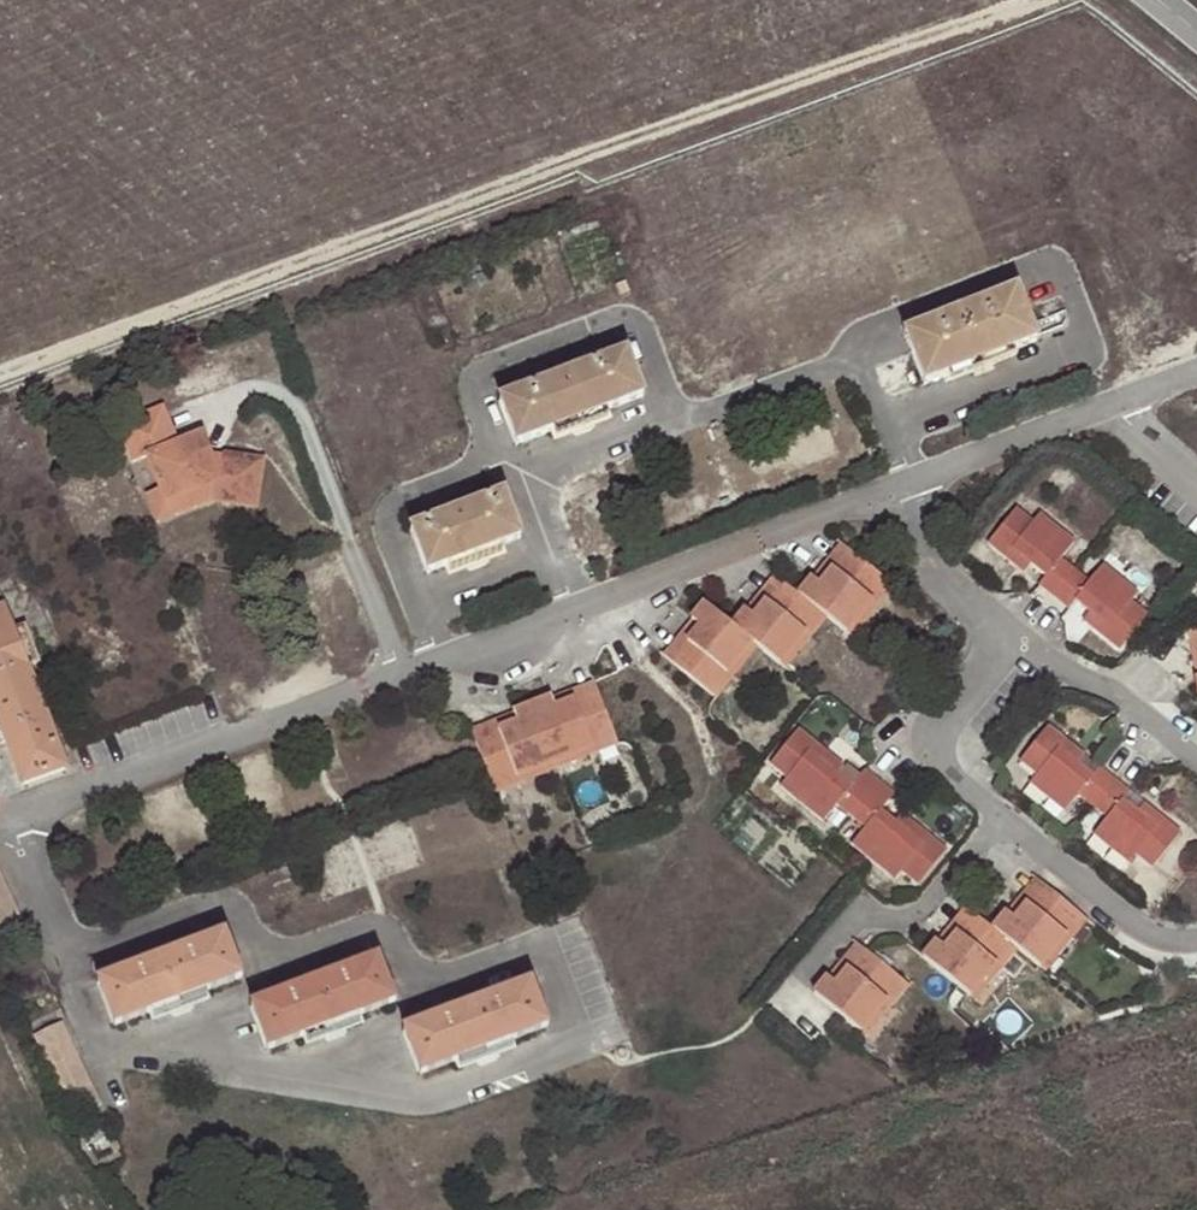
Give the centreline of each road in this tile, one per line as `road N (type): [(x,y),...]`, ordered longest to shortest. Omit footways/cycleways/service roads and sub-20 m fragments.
road 1 (residential): [(0,813),(900,483)]
road 2 (residential): [(1196,938),(1138,927),(941,765),(935,734)]
road 3 (residential): [(900,483),(1196,372)]
road 4 (residential): [(1011,632),(1058,667),(1122,699),(1196,759)]
road 5 (residential): [(900,483),(940,582),(1011,632)]
road 6 (residential): [(935,734),(1011,632)]

